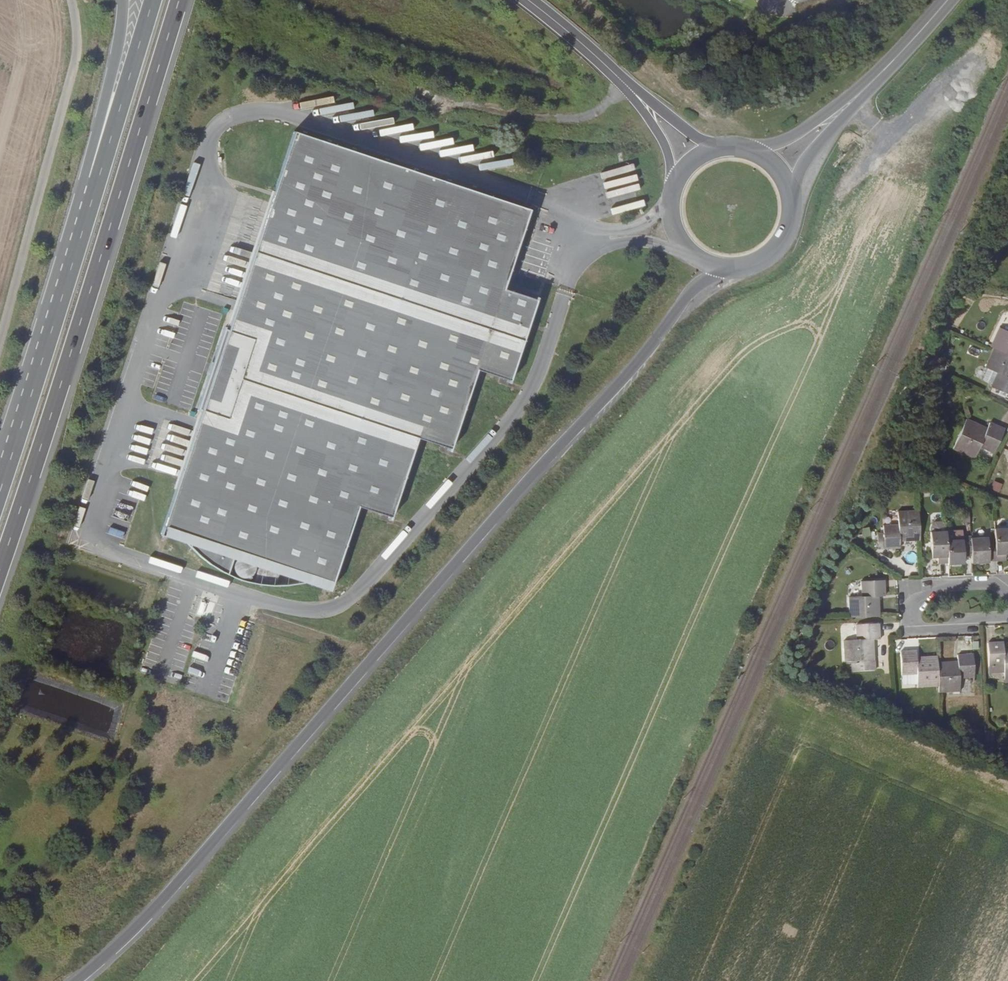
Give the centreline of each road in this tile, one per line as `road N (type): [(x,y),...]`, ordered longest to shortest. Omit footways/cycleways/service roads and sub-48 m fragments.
road 1 (trunk): [(76,980),(162,900),(697,285),(723,268)]
road 2 (trunk): [(0,569),(178,0)]
road 3 (unclassified): [(71,0),(76,59),(0,338)]
road 4 (trunk): [(80,226),(0,479)]
road 5 (trunk): [(154,0),(80,226)]
road 6 (trunk): [(127,0),(80,226)]
road 7 (track): [(457,101),(571,119),(609,104),(624,82)]
road 8 (tertiary): [(791,202),(803,165),(876,78)]
road 9 (tertiary): [(876,78),(797,138),(748,151)]
road 10 (residential): [(1007,595),(999,583),(915,588),(916,622)]
road 11 (tertiary): [(527,0),(624,82)]
road 12 (tertiary): [(725,149),(624,82)]
road 13 (tertiary): [(624,82),(668,152),(675,188)]

